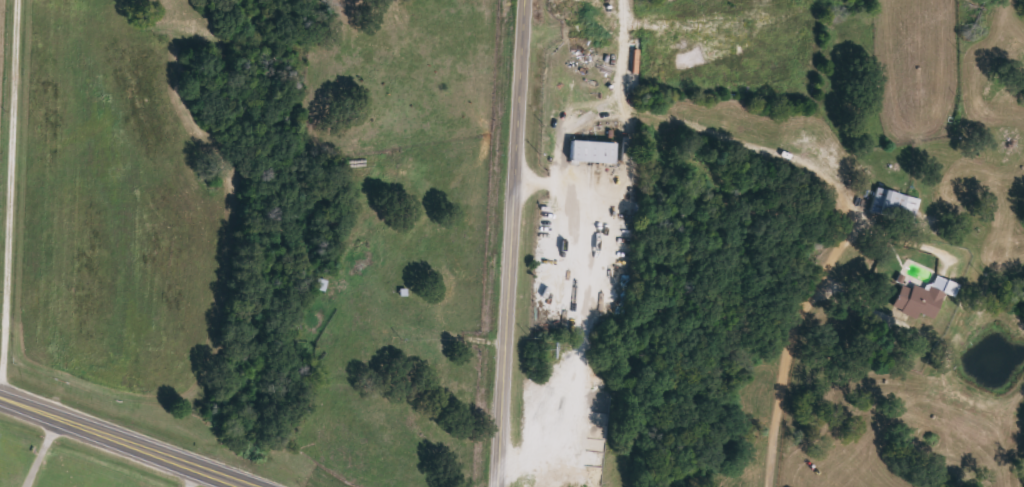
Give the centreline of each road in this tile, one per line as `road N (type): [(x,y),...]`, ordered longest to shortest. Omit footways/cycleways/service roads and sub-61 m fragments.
road 1 (secondary): [(524,0),(496,486)]
road 2 (primary): [(277,486),(0,388)]

